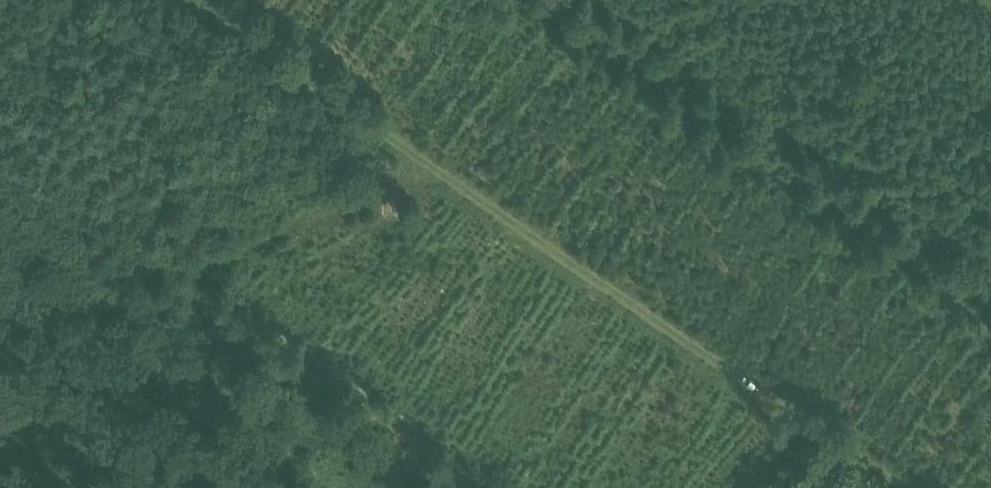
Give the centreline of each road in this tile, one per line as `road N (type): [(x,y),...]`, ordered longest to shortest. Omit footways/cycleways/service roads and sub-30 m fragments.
road 1 (track): [(909,487),(592,250),(174,0)]

